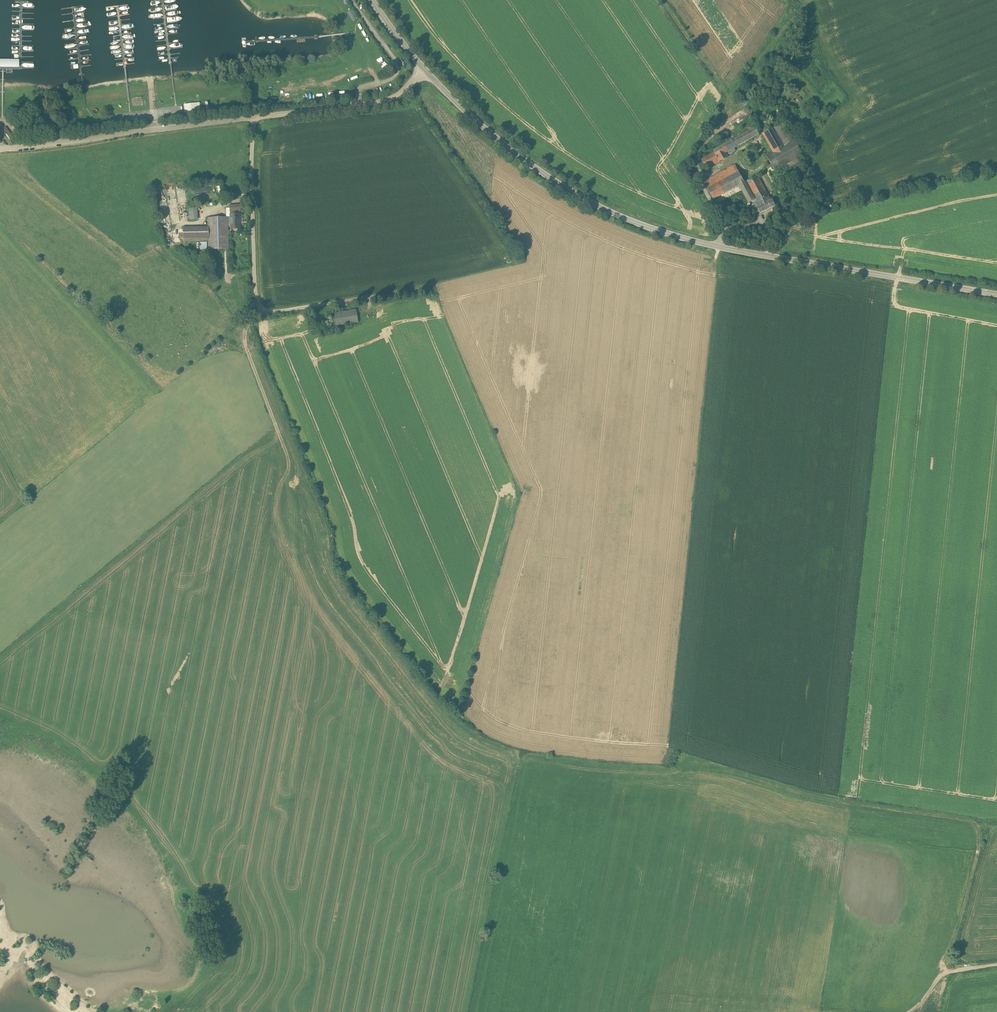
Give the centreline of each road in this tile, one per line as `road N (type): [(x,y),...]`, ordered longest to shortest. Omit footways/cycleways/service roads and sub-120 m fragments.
road 1 (unclassified): [(426,70),(512,151),(627,219),(718,247),(996,295)]
road 2 (unclassified): [(426,70),(392,99),(0,149)]
road 3 (track): [(661,0),(727,100),(721,133)]

